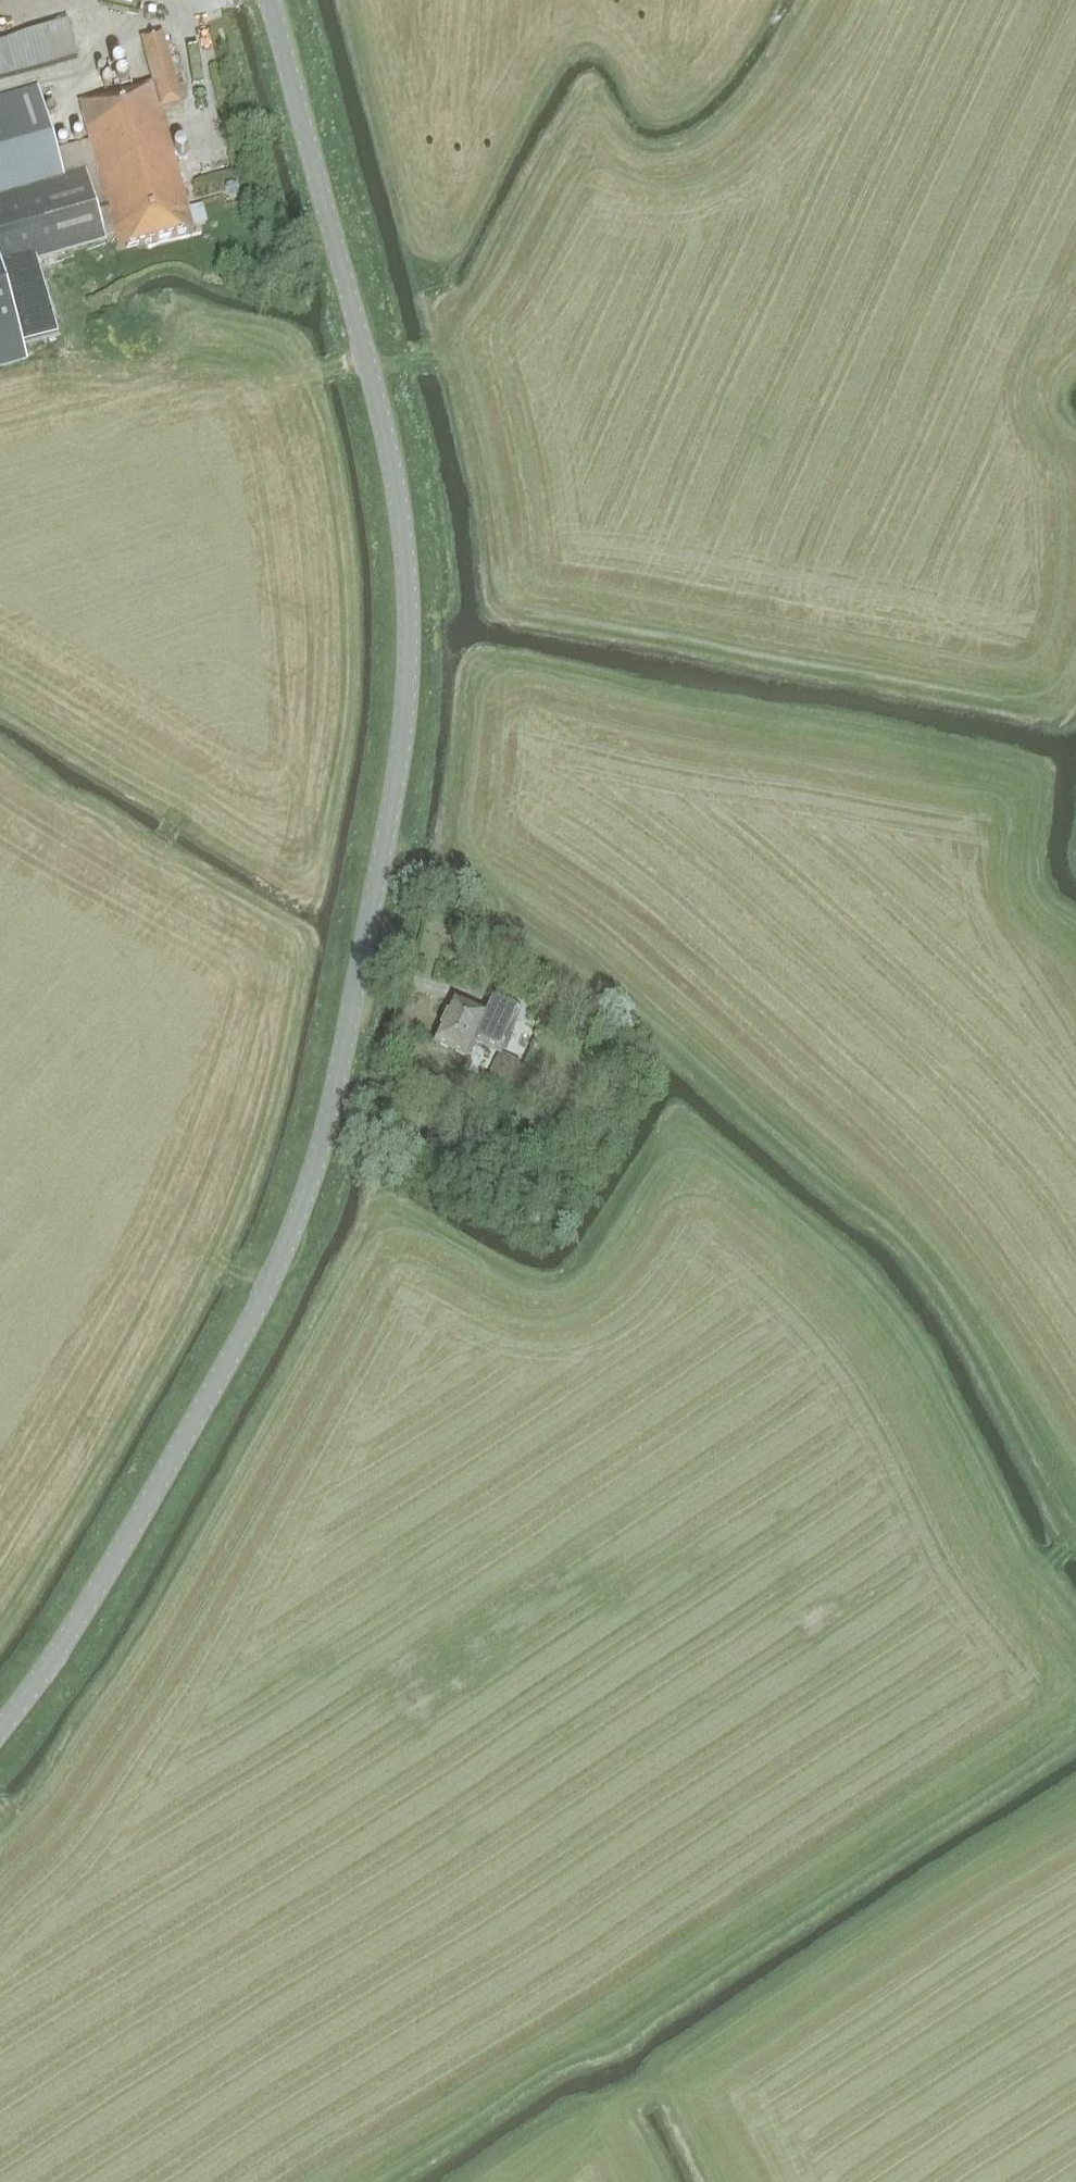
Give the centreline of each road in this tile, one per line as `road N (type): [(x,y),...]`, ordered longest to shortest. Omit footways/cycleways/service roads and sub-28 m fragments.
road 1 (tertiary): [(0,1722),(63,1643),(182,1442),(256,1310),(310,1185),(405,756),(409,643),(399,493),(269,0)]

